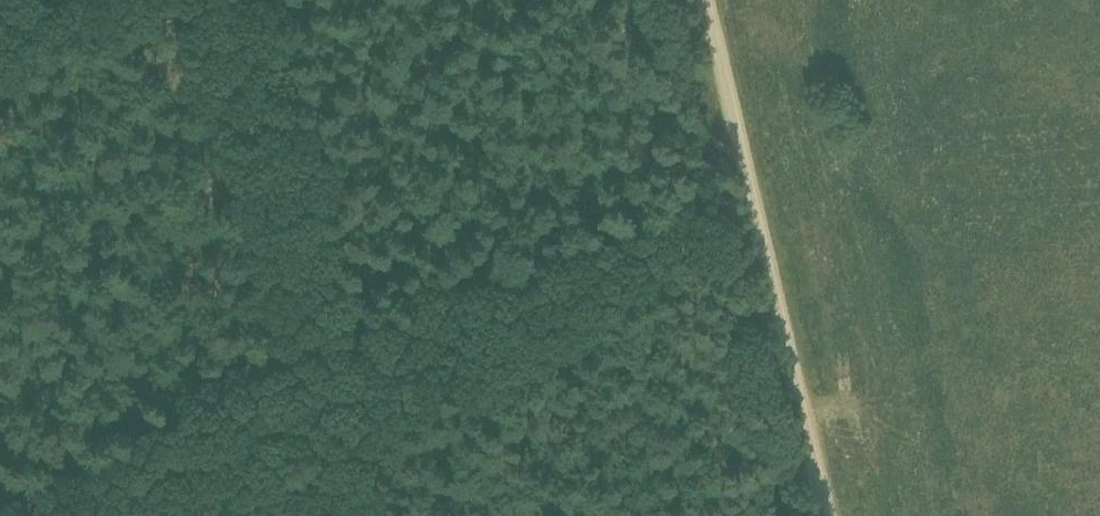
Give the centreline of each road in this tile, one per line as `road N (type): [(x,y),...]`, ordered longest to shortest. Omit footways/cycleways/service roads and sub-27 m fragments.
road 1 (track): [(715,0),(838,515)]

